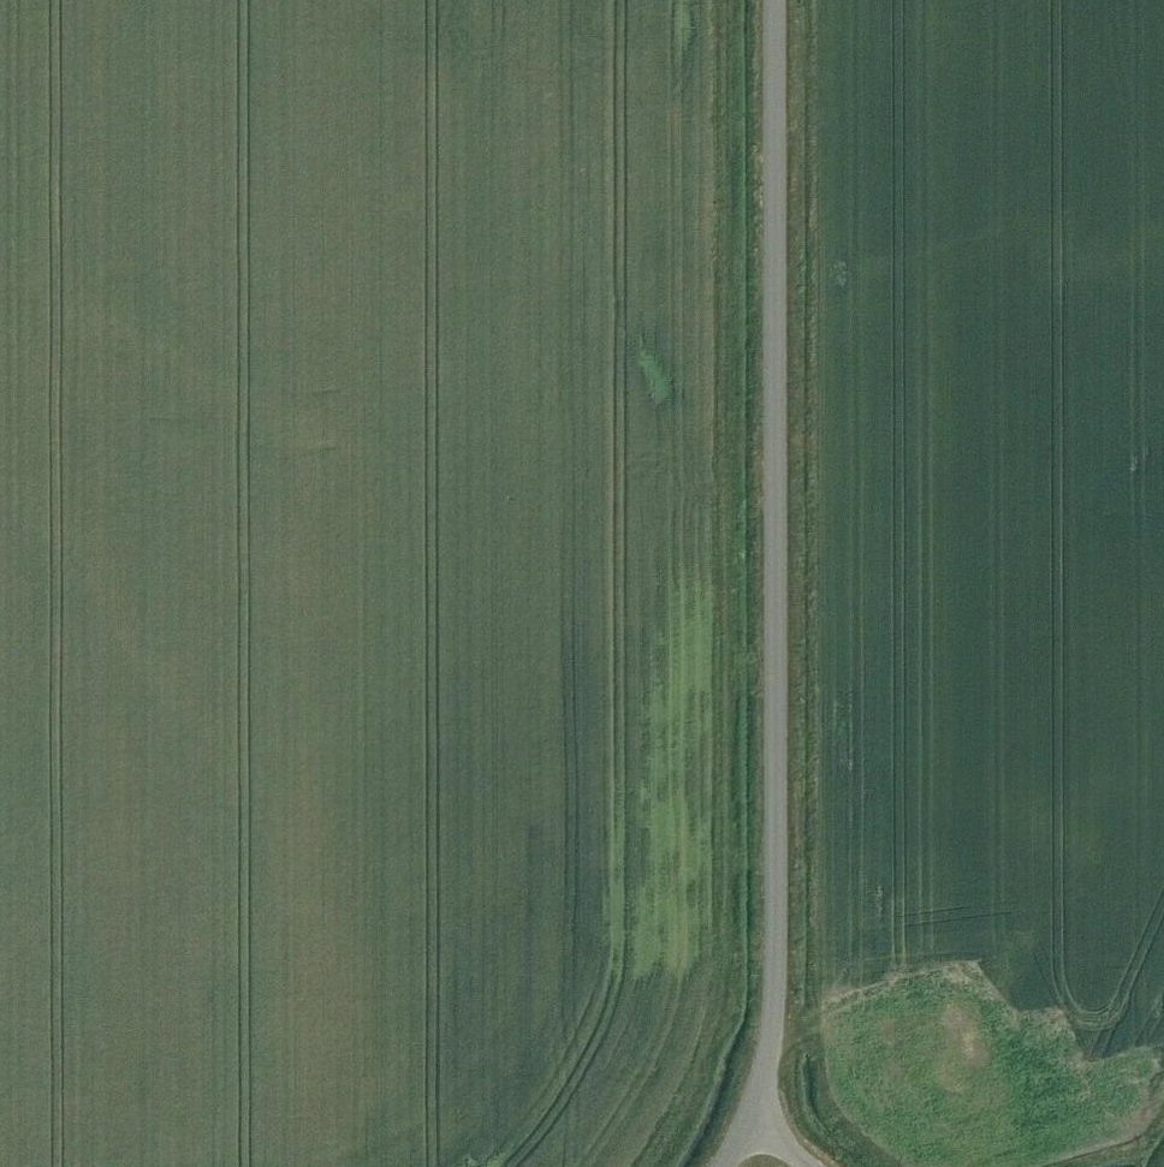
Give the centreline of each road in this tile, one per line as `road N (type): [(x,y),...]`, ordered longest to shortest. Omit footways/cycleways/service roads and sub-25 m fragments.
road 1 (residential): [(778,0),(789,955),(758,1124),(729,1166)]

